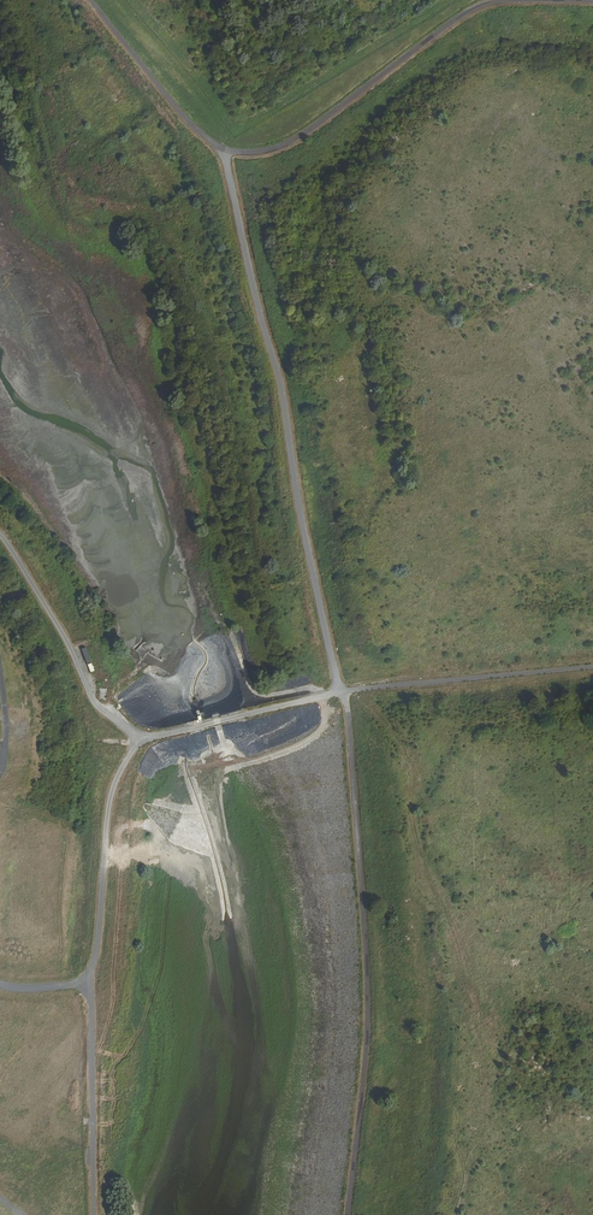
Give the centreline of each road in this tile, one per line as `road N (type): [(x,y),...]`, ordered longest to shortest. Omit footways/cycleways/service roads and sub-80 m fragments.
road 1 (track): [(592,673),(347,690),(152,738)]
road 2 (track): [(152,738),(118,734),(97,711),(56,615),(0,538)]
road 3 (track): [(325,694),(312,687),(267,696),(252,690),(218,620)]

